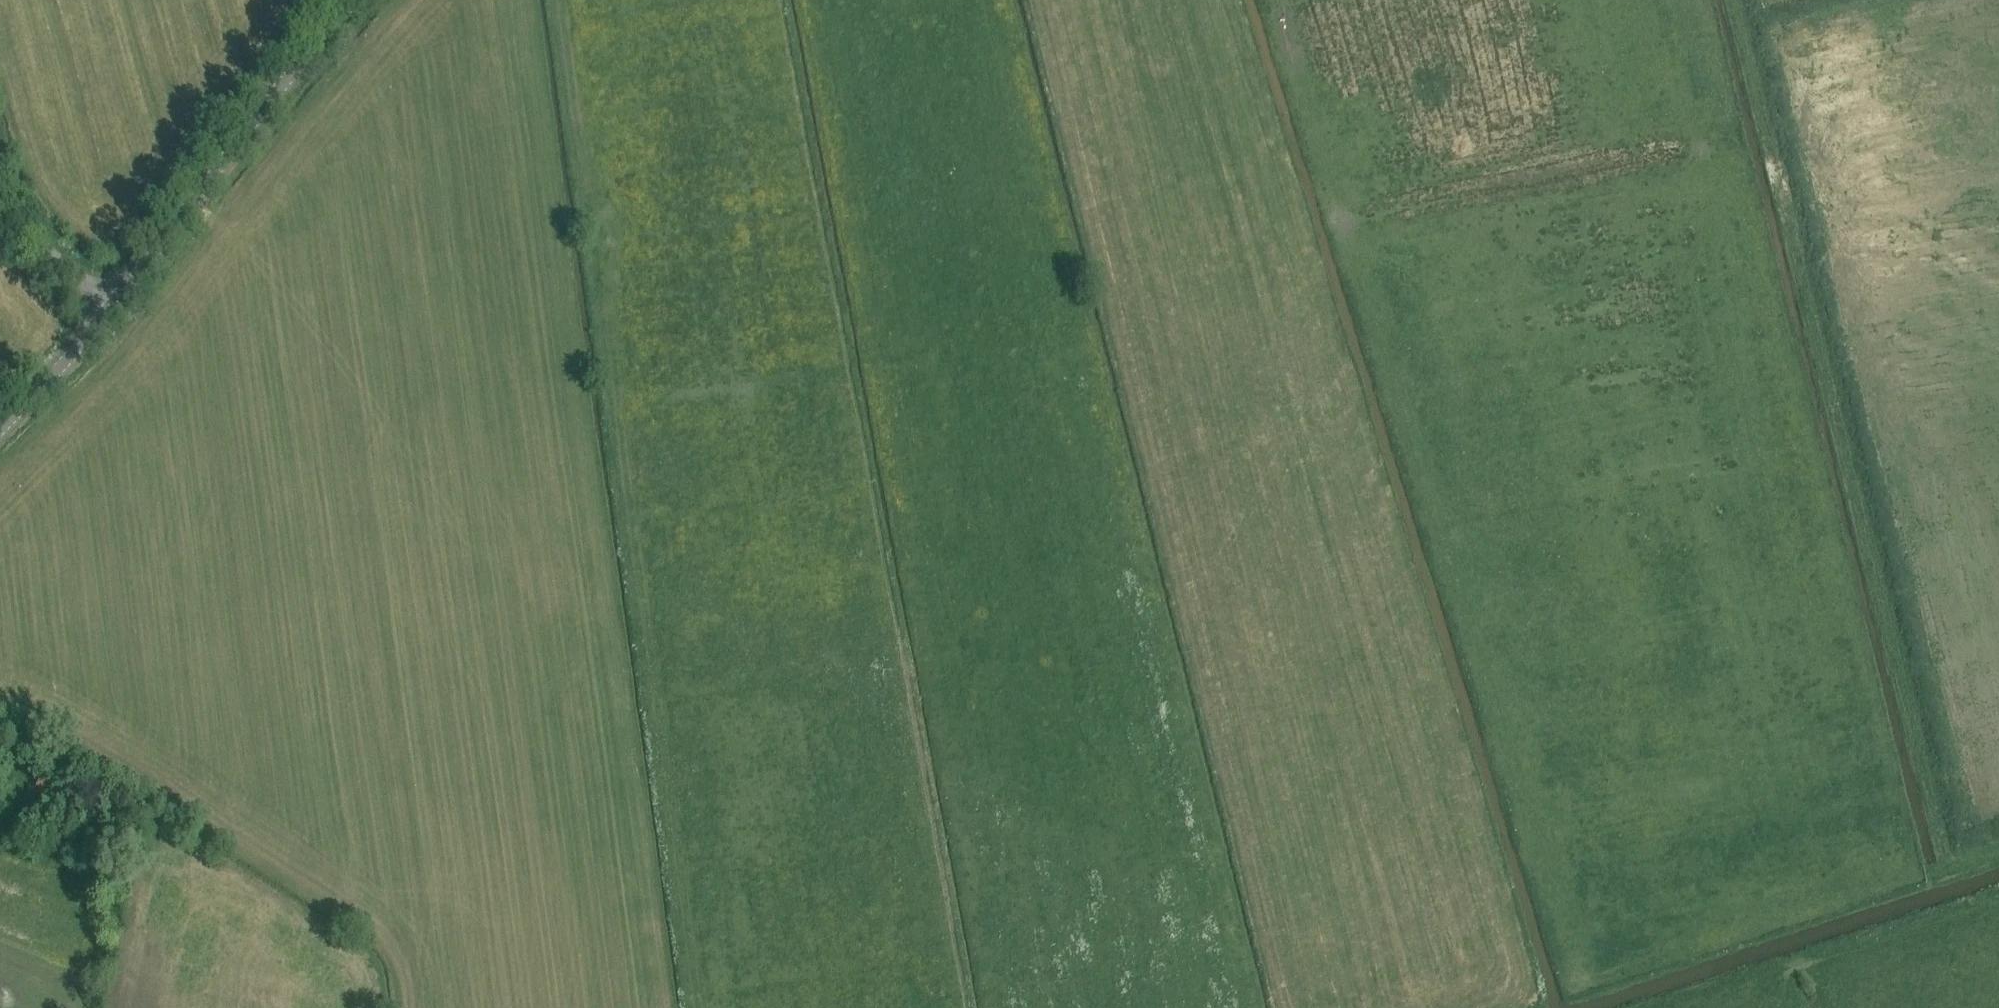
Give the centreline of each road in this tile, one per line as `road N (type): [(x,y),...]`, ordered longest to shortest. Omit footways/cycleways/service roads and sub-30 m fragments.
road 1 (tertiary): [(113,303),(354,0)]
road 2 (tertiary): [(0,426),(113,303)]
road 3 (unclassified): [(113,303),(40,240),(0,182)]

